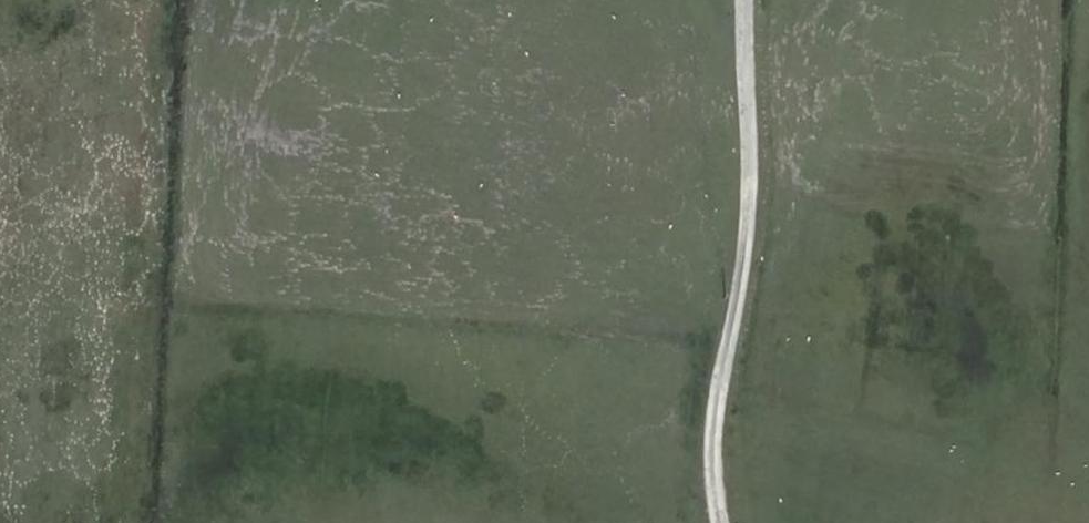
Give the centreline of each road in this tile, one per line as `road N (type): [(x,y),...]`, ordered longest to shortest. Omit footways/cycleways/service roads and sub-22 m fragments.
road 1 (track): [(721,522),(715,426),(747,238),(745,0)]

